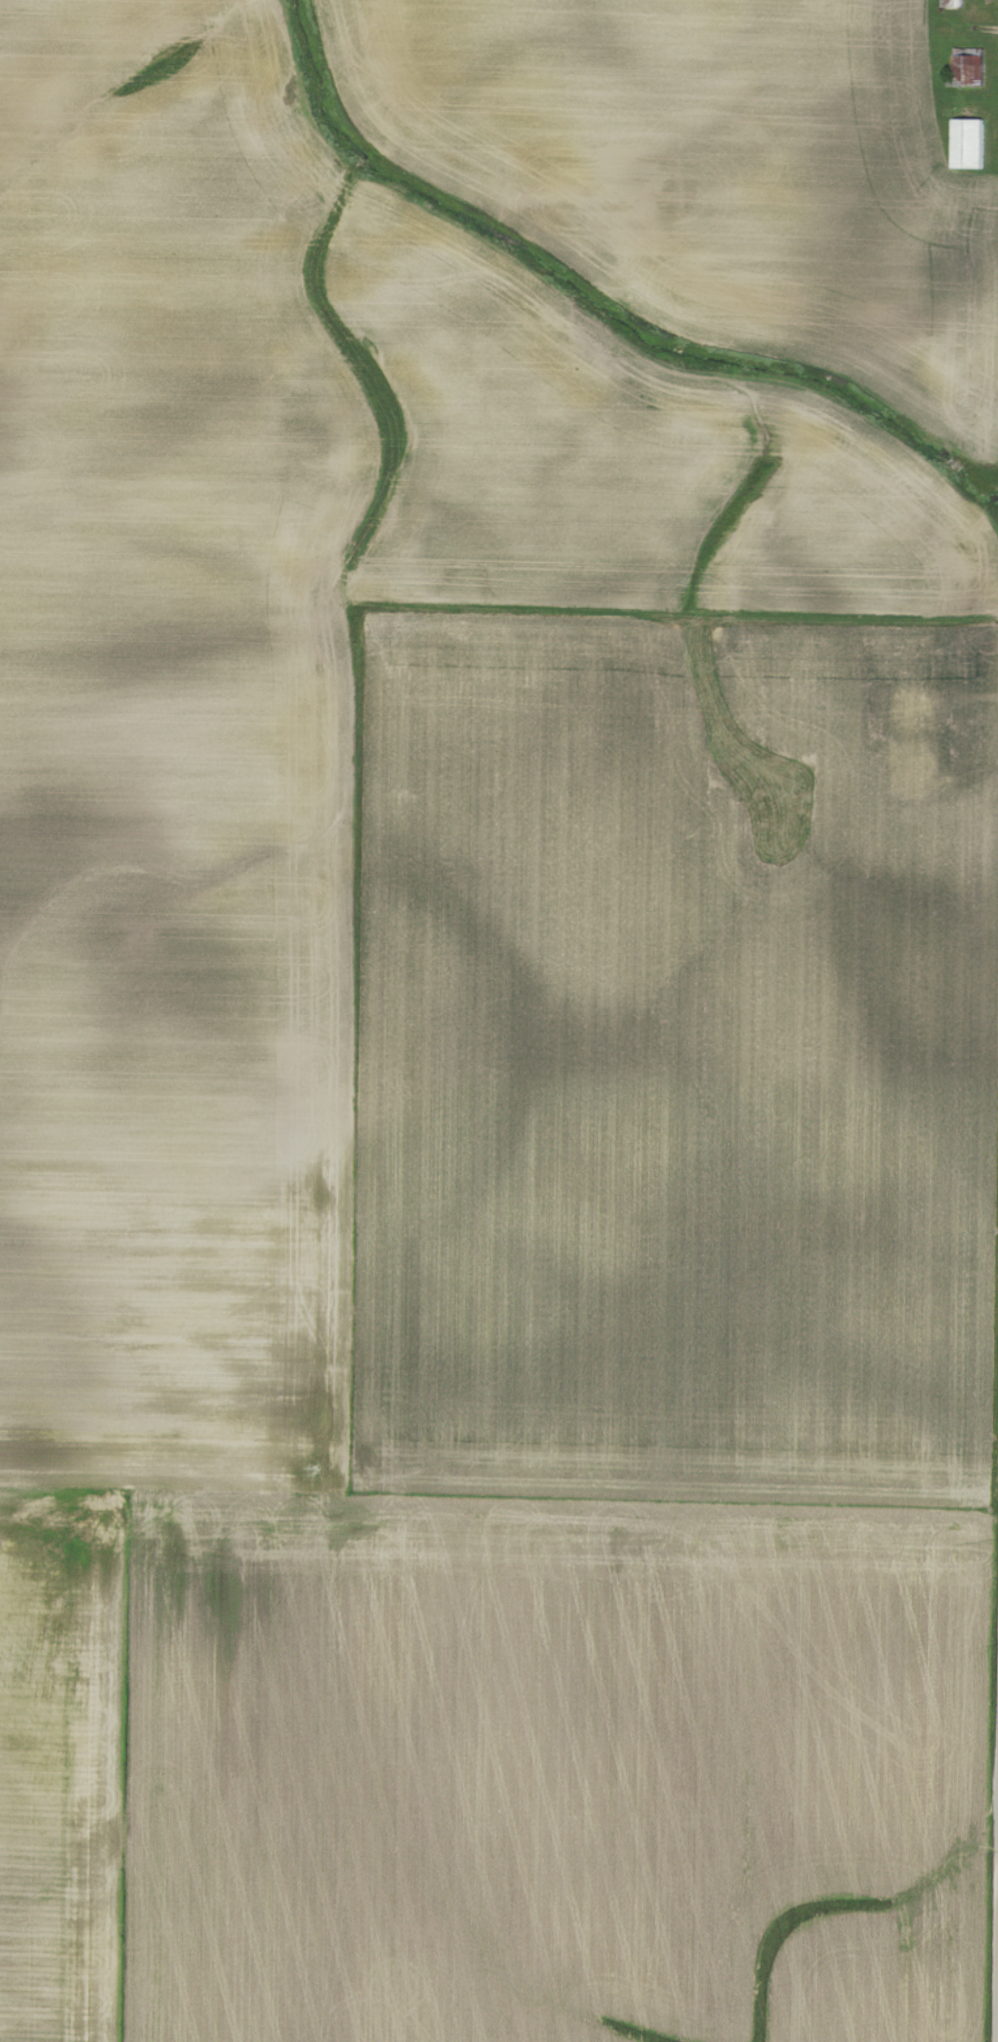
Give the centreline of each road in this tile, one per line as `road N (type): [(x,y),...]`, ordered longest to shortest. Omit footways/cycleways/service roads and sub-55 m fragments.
road 1 (residential): [(994,2041),(997,1835)]

